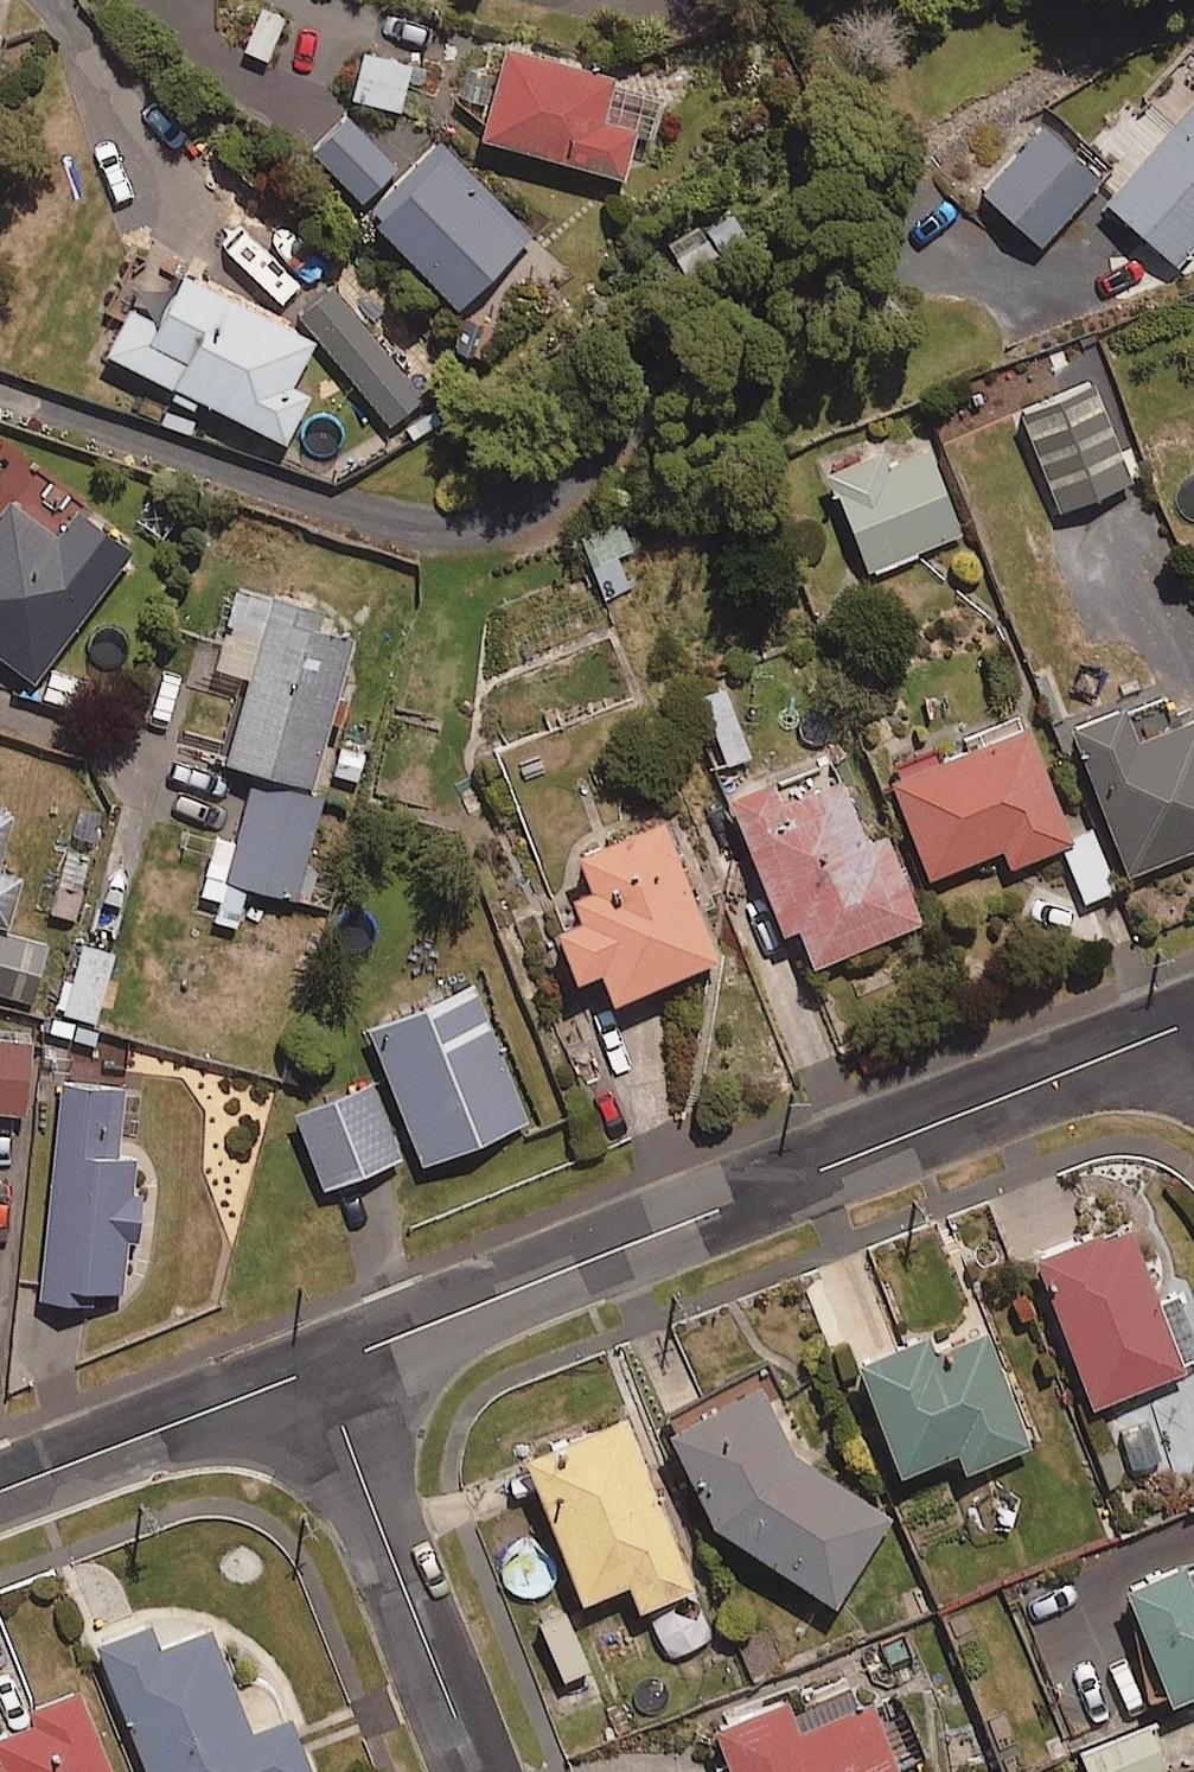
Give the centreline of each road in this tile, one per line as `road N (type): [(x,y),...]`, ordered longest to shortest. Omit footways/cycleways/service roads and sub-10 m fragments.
road 1 (residential): [(320,1369),(1193,1019)]
road 2 (residential): [(320,1369),(478,1771)]
road 3 (residential): [(0,1493),(320,1369)]

